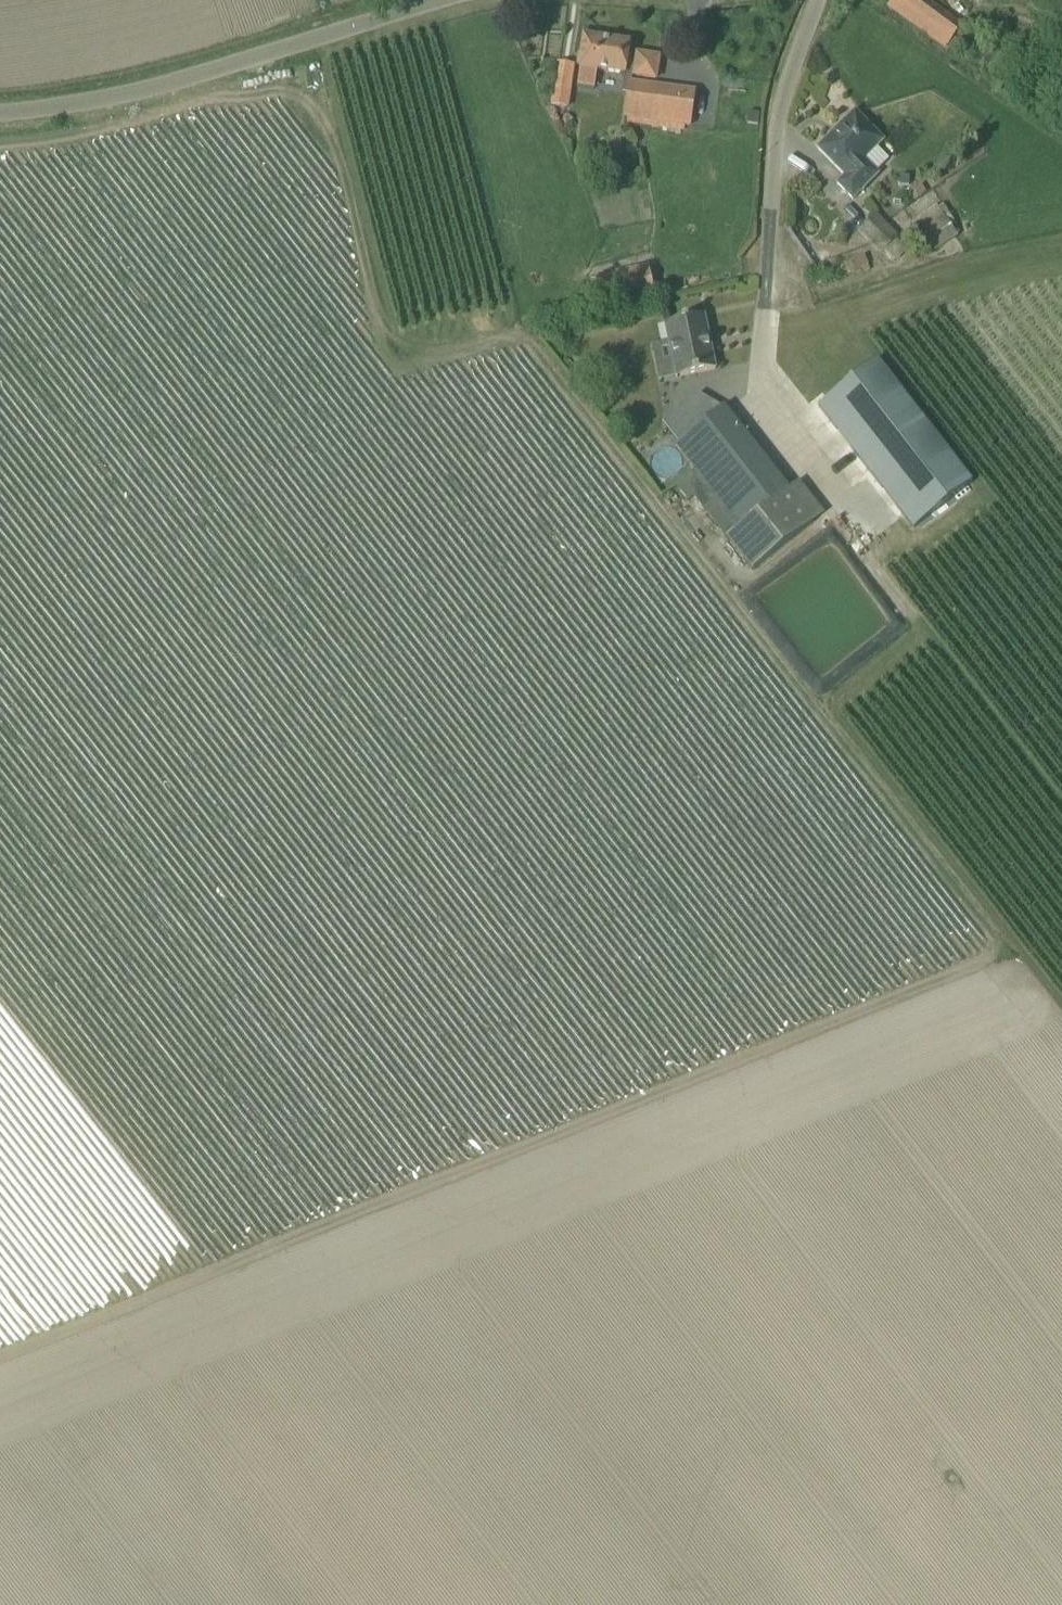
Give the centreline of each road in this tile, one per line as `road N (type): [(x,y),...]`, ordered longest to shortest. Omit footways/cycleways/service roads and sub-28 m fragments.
road 1 (unclassified): [(0,112),(161,86),(433,0)]

